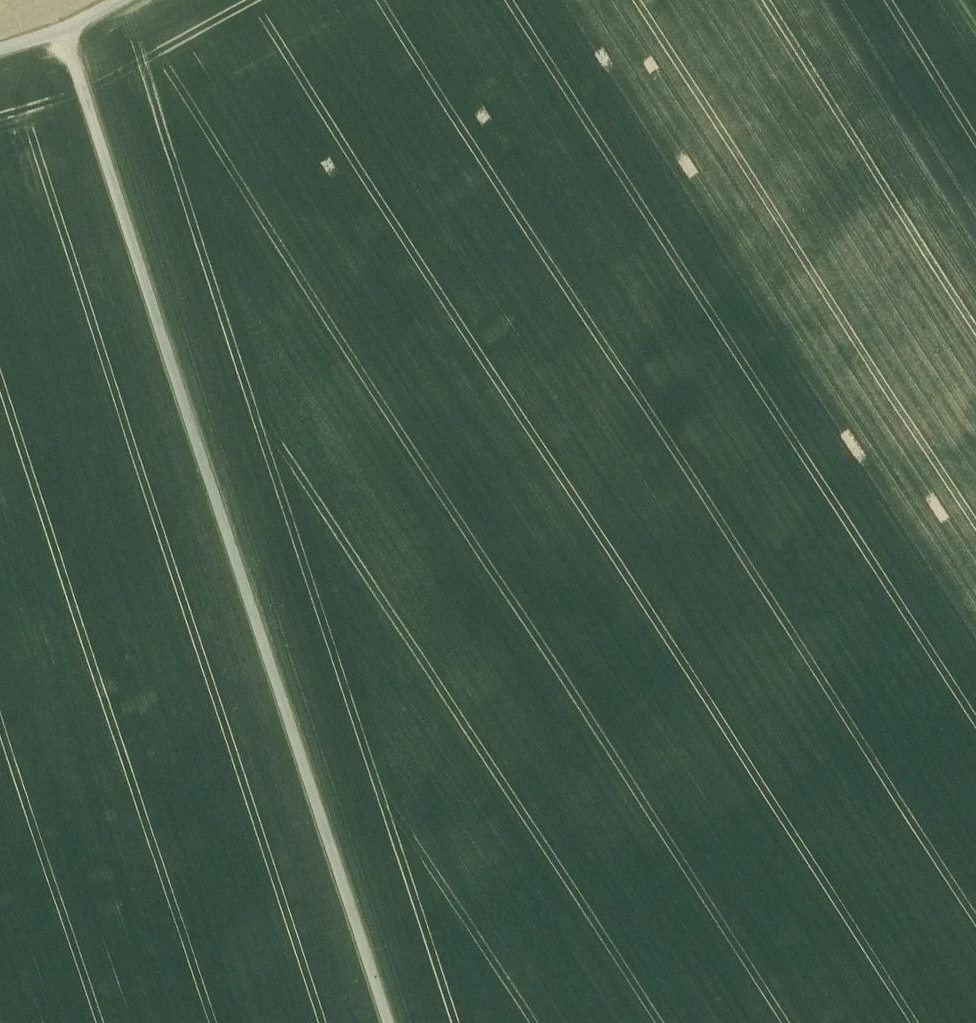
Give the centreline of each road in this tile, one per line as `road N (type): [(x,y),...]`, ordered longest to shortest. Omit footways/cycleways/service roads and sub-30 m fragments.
road 1 (track): [(62,32),(386,1022)]
road 2 (track): [(0,51),(62,32),(121,0)]

